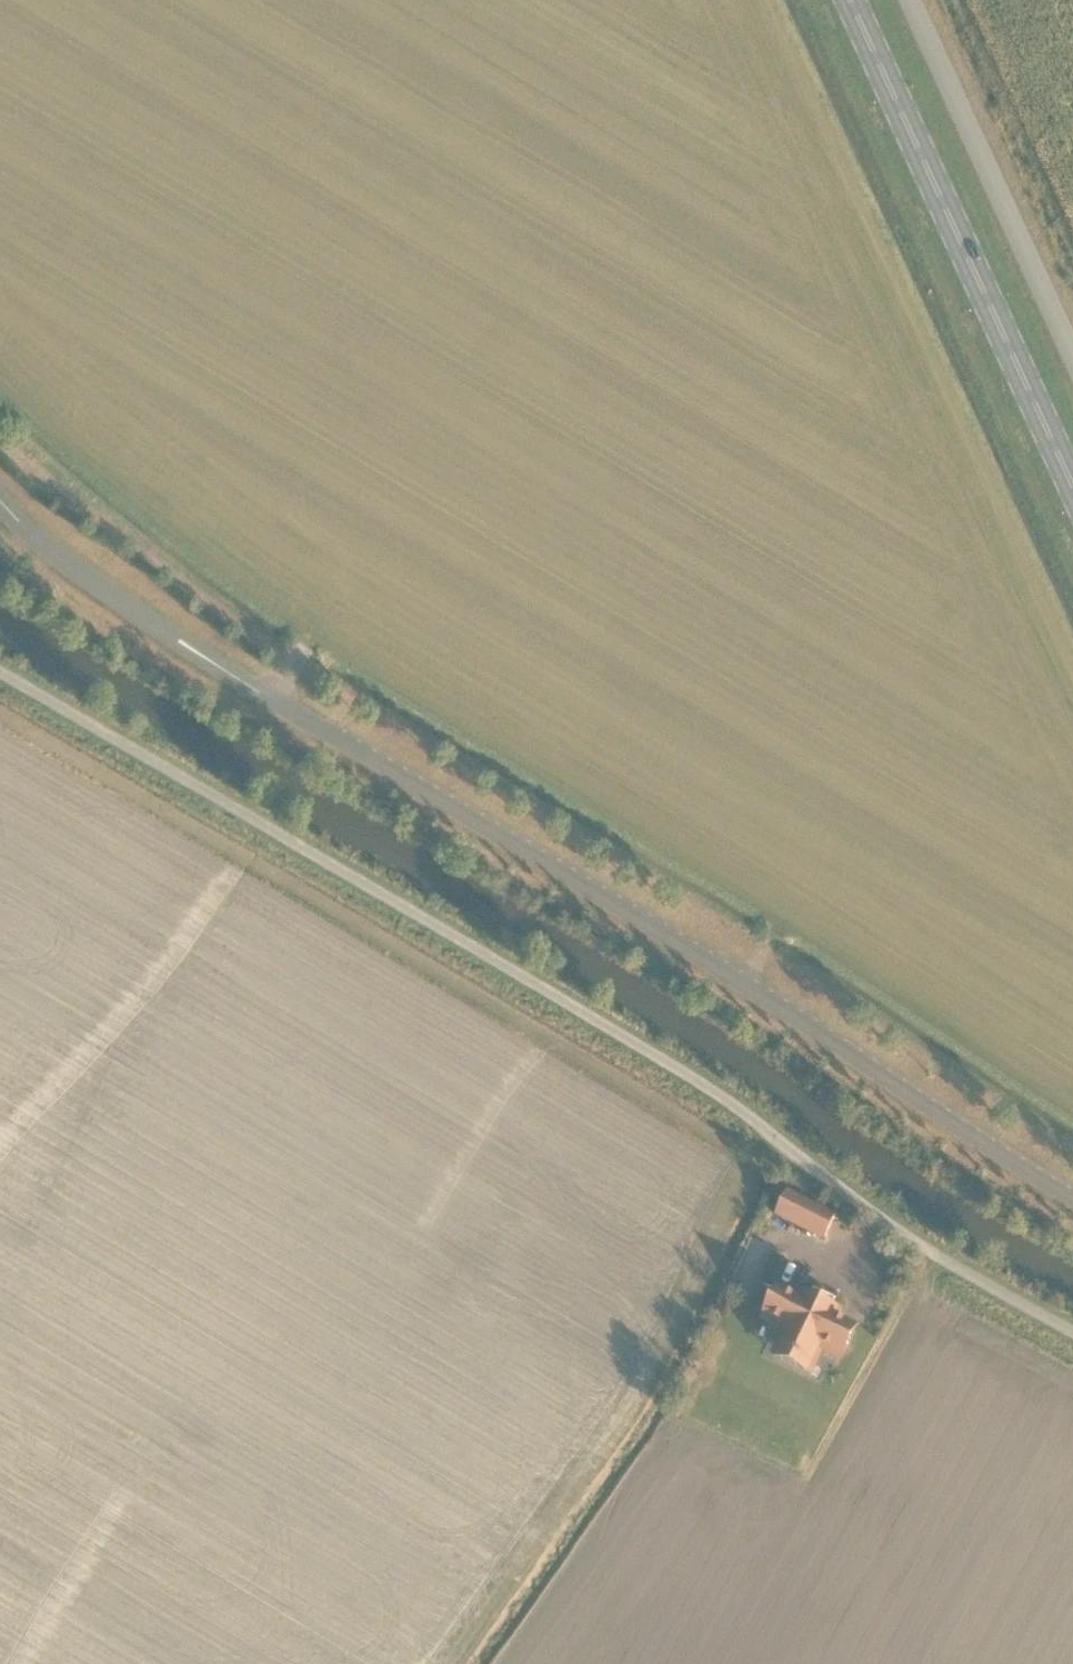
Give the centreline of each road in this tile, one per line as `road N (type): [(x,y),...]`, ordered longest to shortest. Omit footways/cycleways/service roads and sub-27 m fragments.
road 1 (unclassified): [(1072,1200),(745,986),(150,623),(53,554),(0,500)]
road 2 (unclassified): [(0,672),(709,1087),(924,1249),(1072,1328)]
road 3 (primary): [(1072,490),(847,0)]
road 4 (unclassified): [(910,0),(1072,356)]

